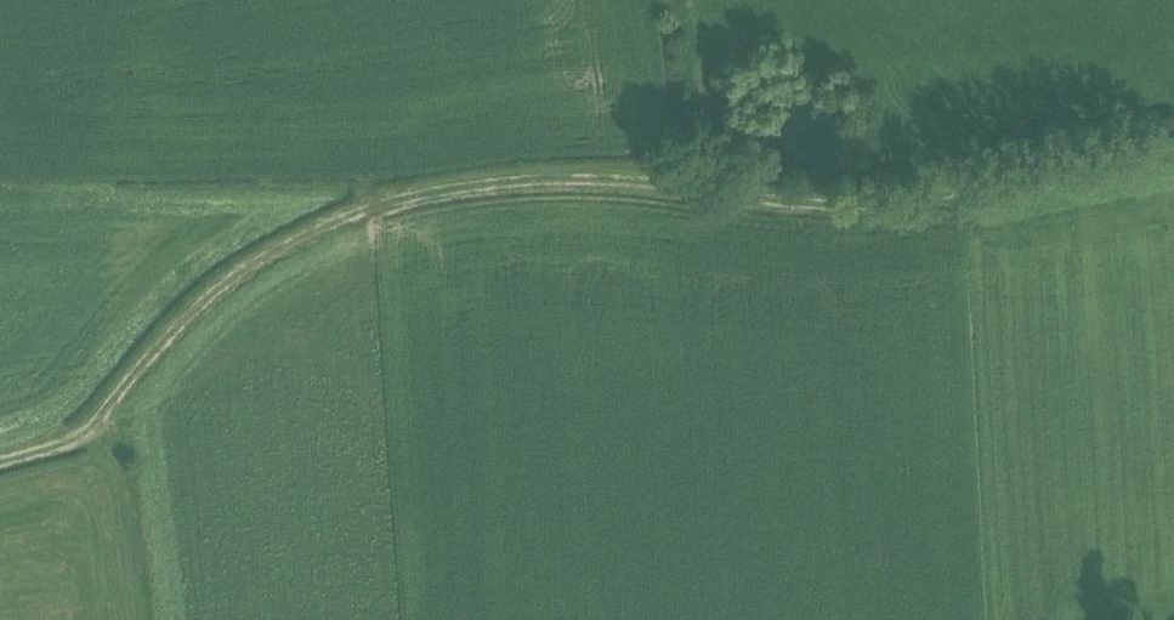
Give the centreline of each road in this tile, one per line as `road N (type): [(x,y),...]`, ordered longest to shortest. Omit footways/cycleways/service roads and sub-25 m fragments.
road 1 (track): [(99,423),(159,343),(274,250),(405,200),(544,180),(846,202),(1173,155)]
road 2 (track): [(140,619),(117,456),(99,423)]

